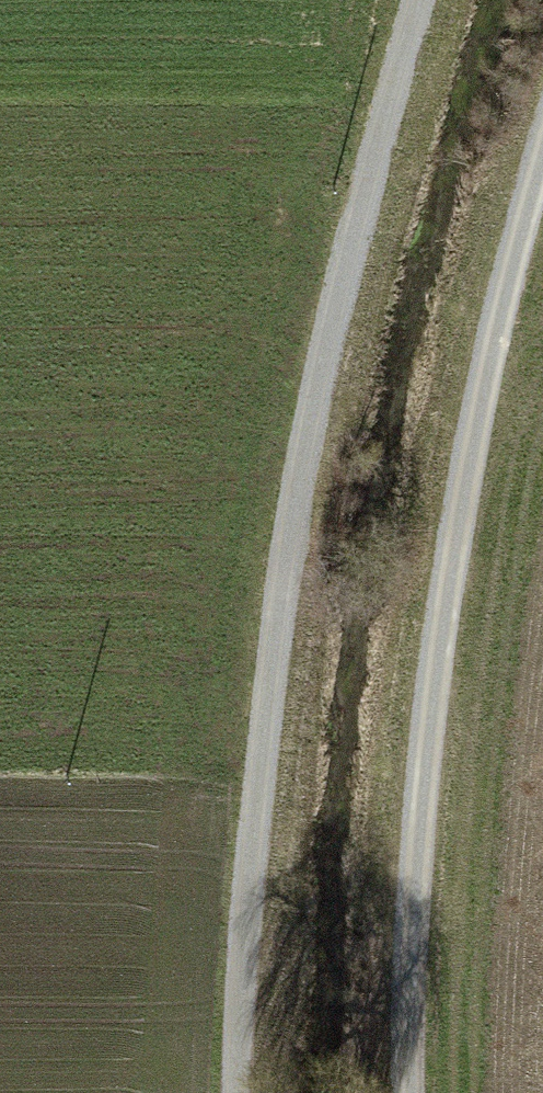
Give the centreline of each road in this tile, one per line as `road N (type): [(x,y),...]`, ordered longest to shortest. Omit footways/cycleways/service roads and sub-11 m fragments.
road 1 (track): [(237,1092),(267,687),(375,166),(430,0)]
road 2 (track): [(416,1092),(417,879),(433,644),(497,326),(542,160)]

